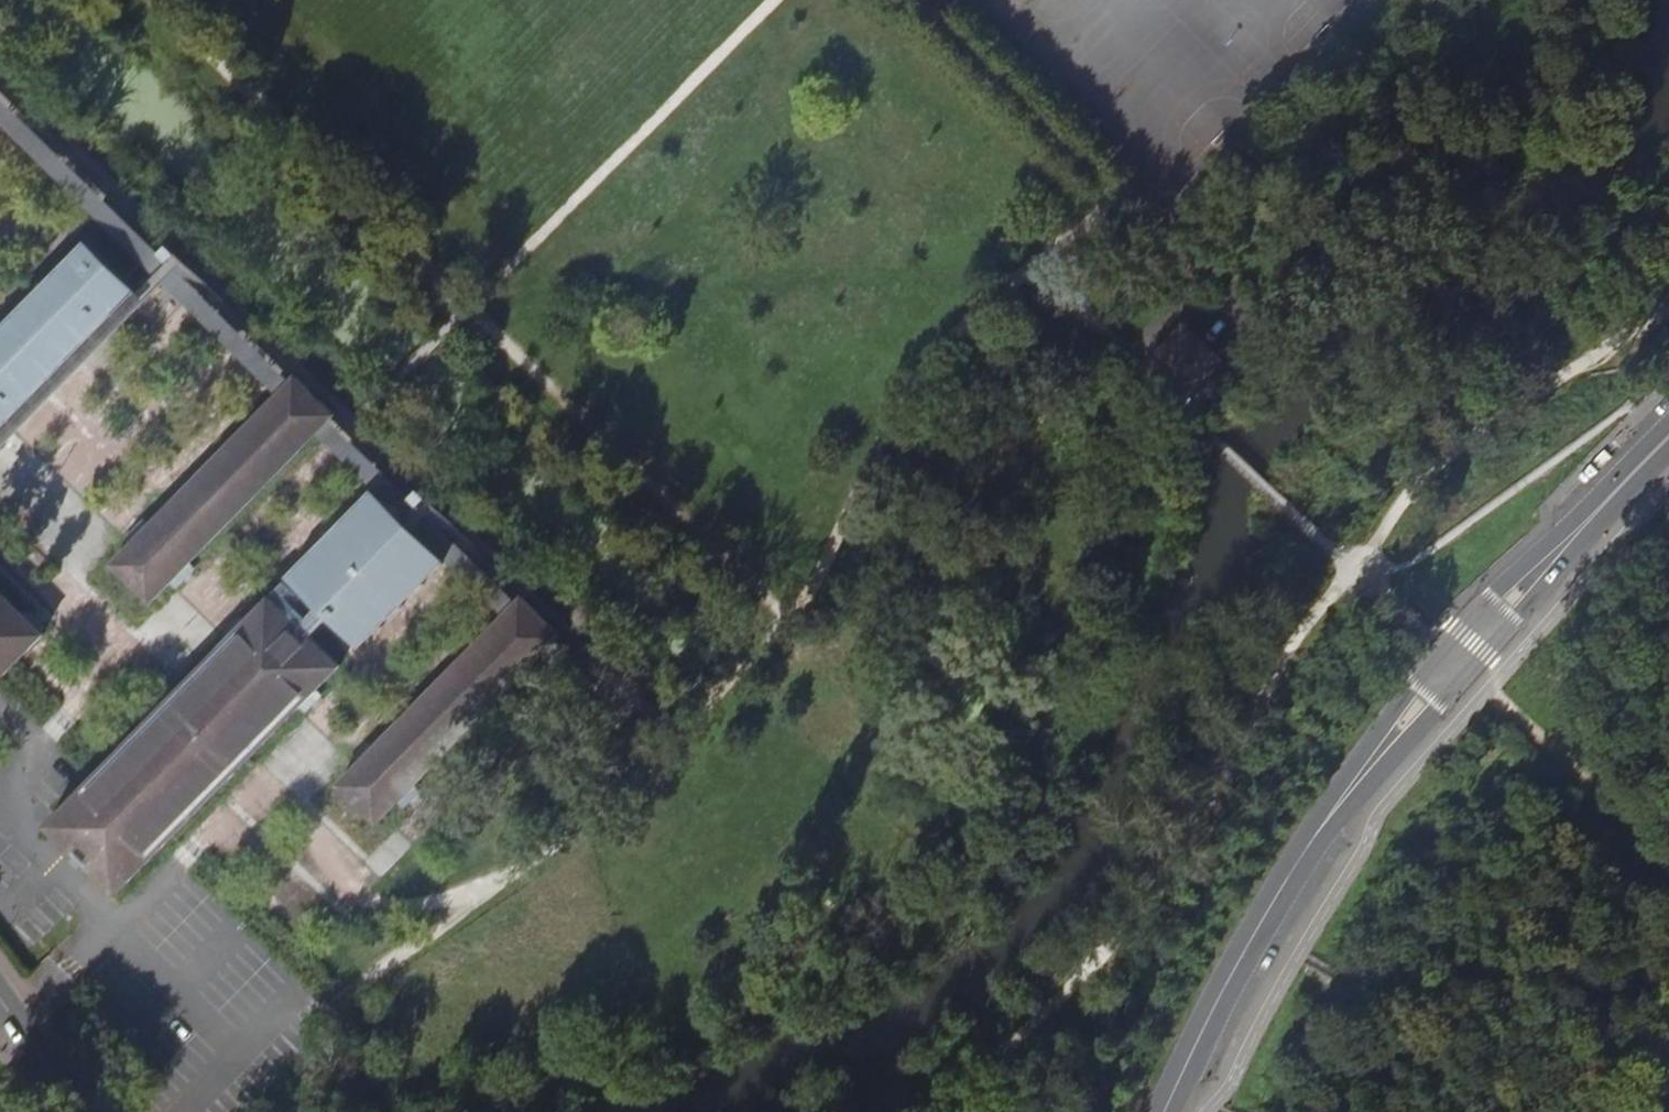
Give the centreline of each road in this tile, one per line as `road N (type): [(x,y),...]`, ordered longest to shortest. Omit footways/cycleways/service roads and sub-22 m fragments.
road 1 (secondary): [(1168,1111),(1306,848),(1375,744),(1668,444)]
road 2 (tertiary): [(75,1111),(0,999)]

